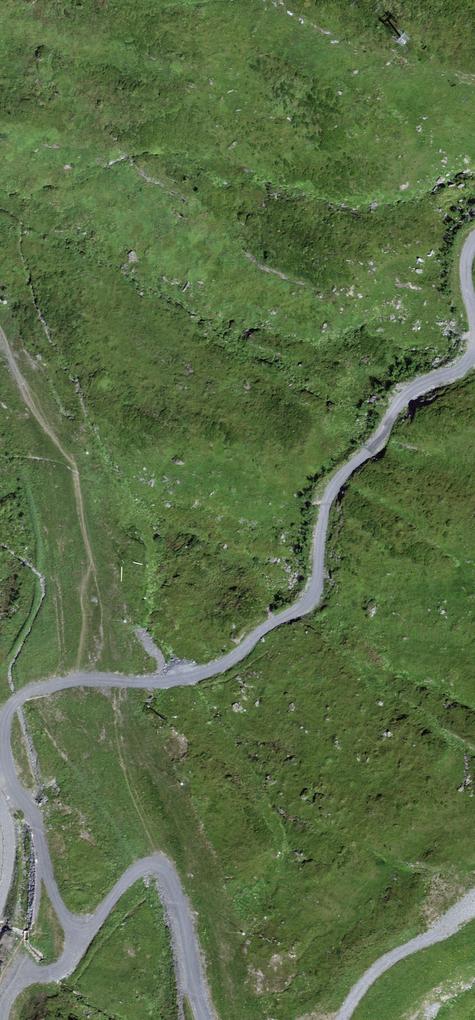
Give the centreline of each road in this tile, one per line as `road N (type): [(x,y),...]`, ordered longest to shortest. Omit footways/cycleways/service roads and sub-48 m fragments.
road 1 (track): [(474,244),(468,263),(474,330),(467,364),(413,392),(381,442),(342,477),(305,607),(218,666),(188,677),(43,687),(8,718),(8,771),(37,822),(62,924),(86,936),(134,870),(157,869),(214,1019)]
road 2 (track): [(0,333),(51,435),(79,472),(92,582),(85,683)]

